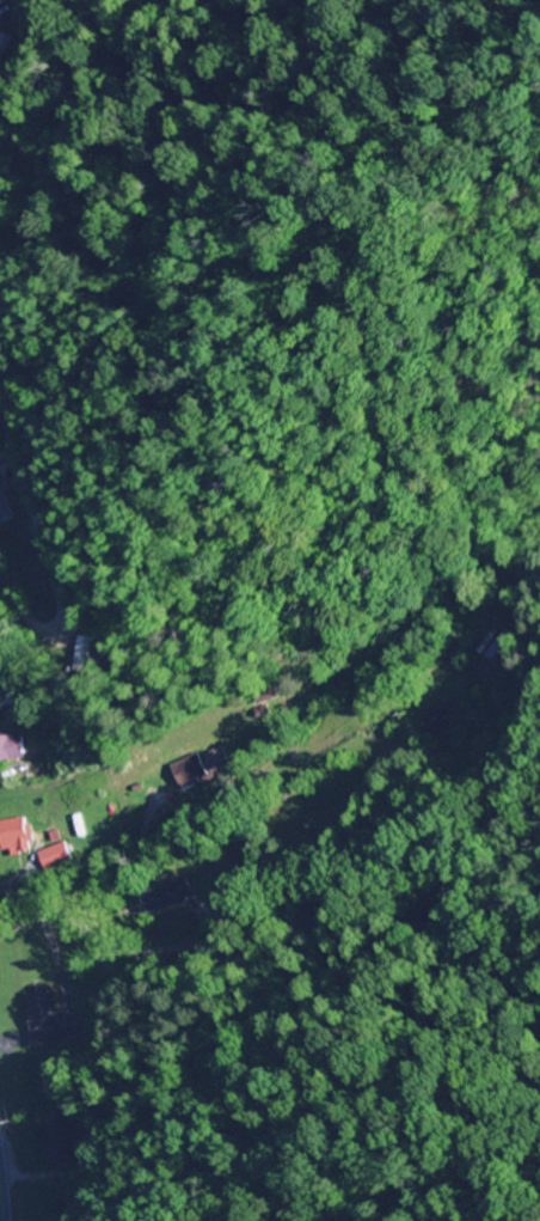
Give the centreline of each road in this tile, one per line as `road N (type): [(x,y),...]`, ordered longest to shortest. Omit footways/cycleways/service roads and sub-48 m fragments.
road 1 (residential): [(0,586),(32,622),(49,628),(56,618),(47,580),(0,507)]

